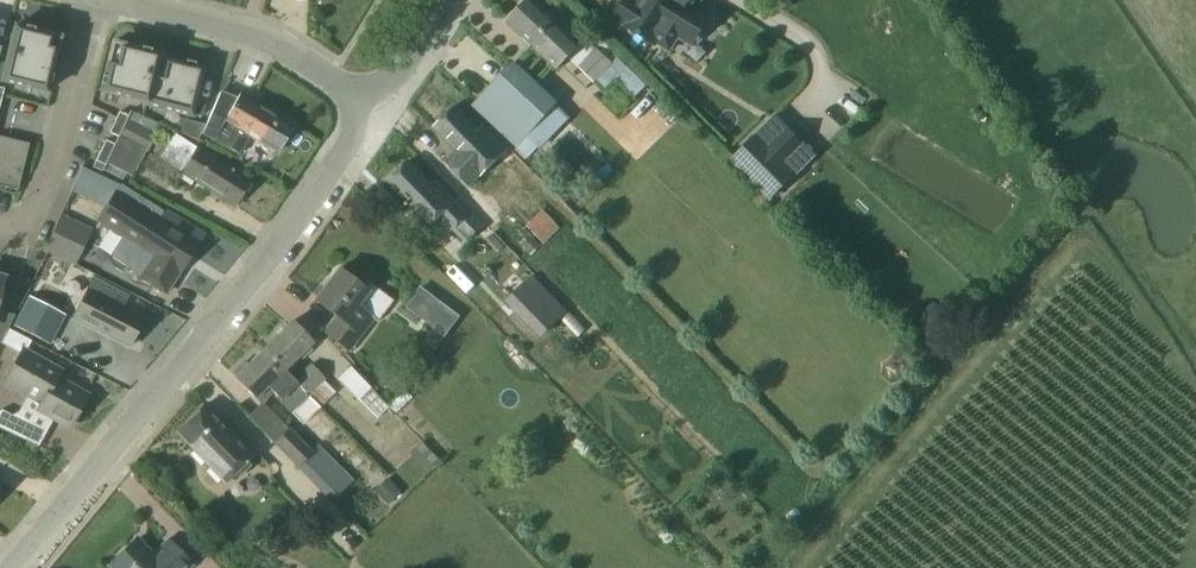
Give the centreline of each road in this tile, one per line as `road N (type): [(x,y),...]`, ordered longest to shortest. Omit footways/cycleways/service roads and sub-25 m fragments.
road 1 (residential): [(11,567),(369,117)]
road 2 (track): [(803,567),(1066,260)]
road 3 (tertiary): [(369,117),(330,74),(253,32),(135,0)]
road 4 (residential): [(0,226),(17,229),(55,156),(93,0)]
road 5 (tertiary): [(369,117),(439,0)]

